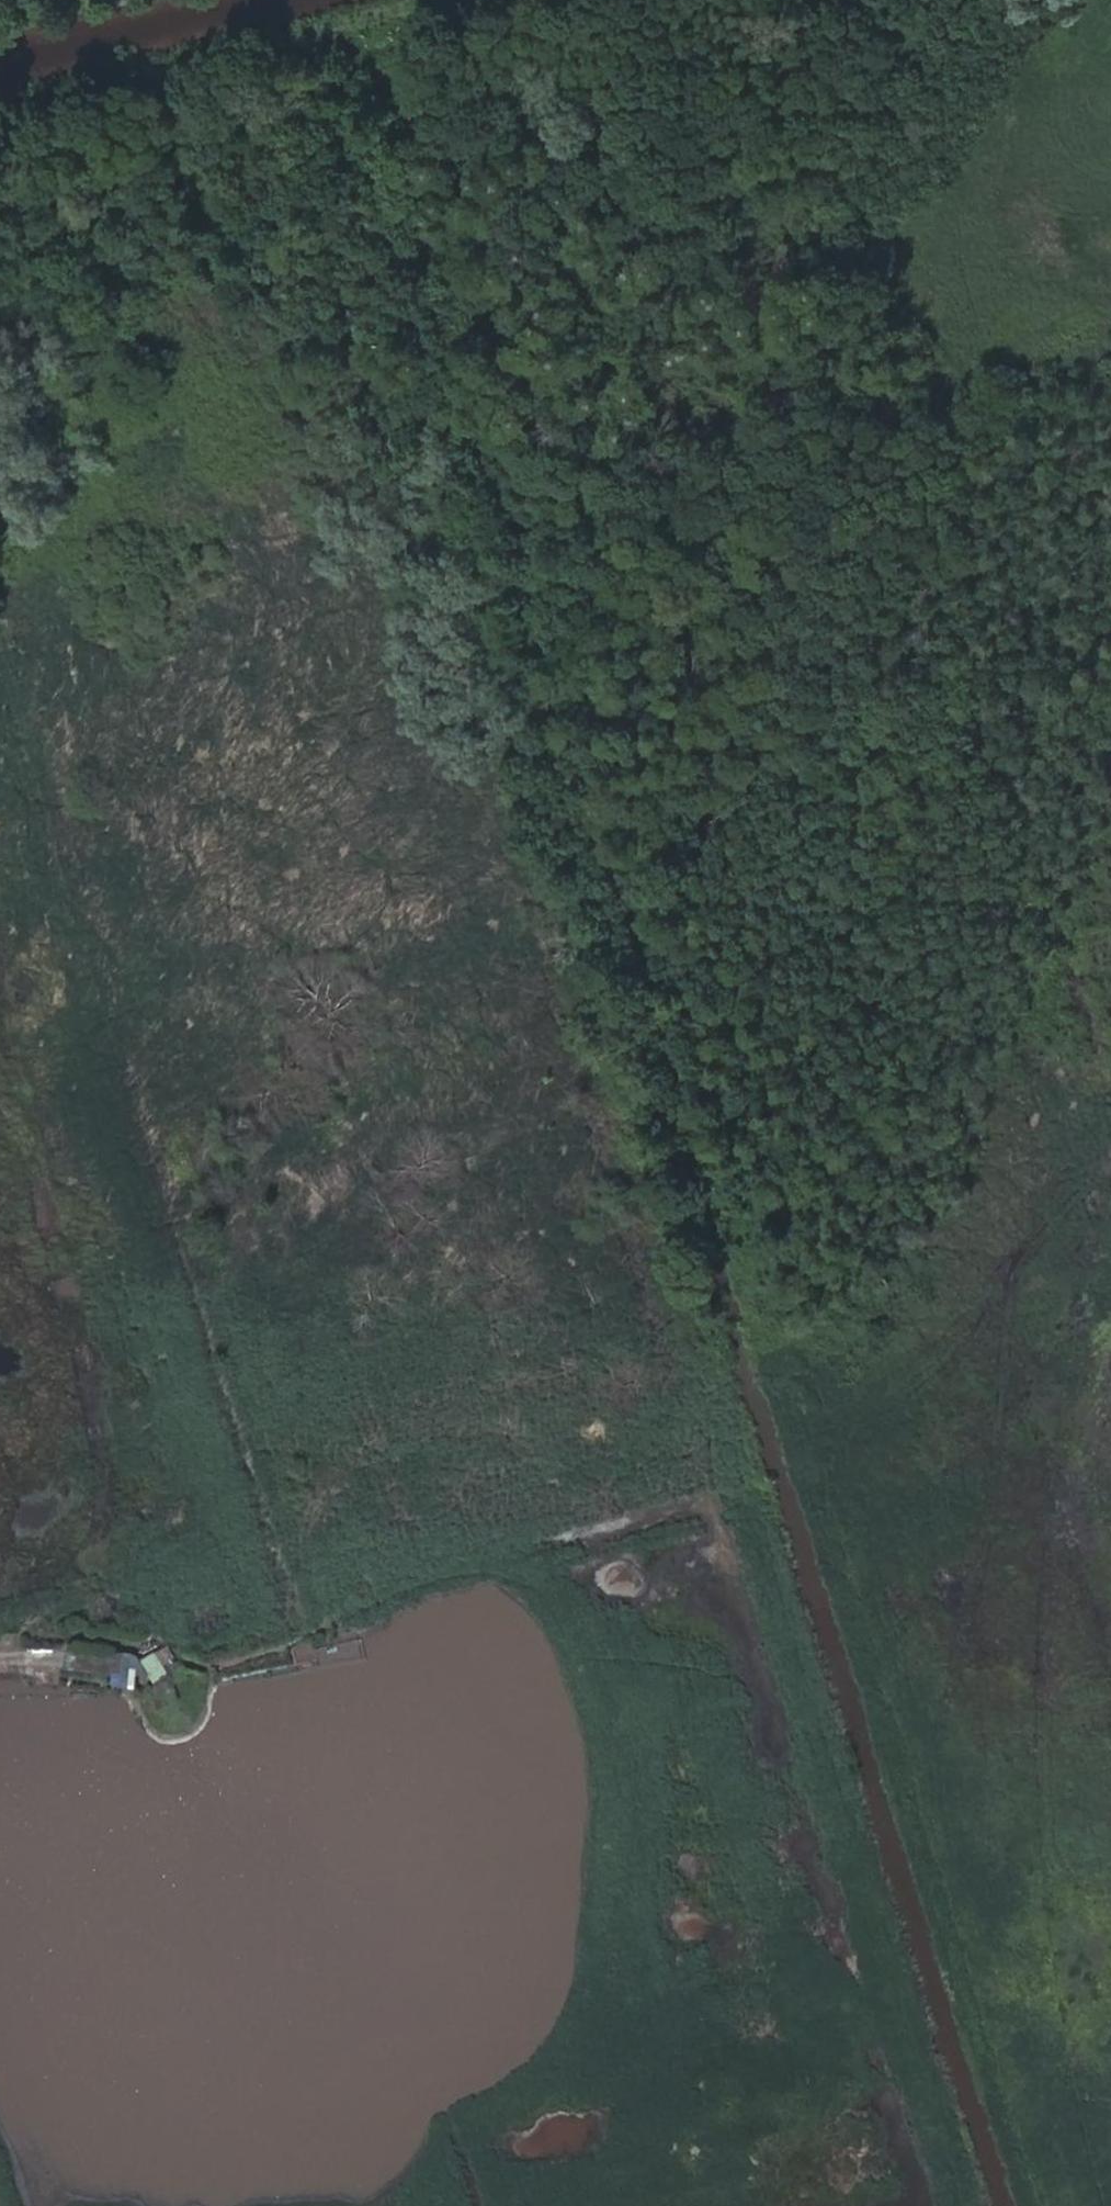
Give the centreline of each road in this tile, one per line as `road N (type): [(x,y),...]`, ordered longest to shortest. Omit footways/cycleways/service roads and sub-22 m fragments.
road 1 (track): [(0,58),(229,0)]

